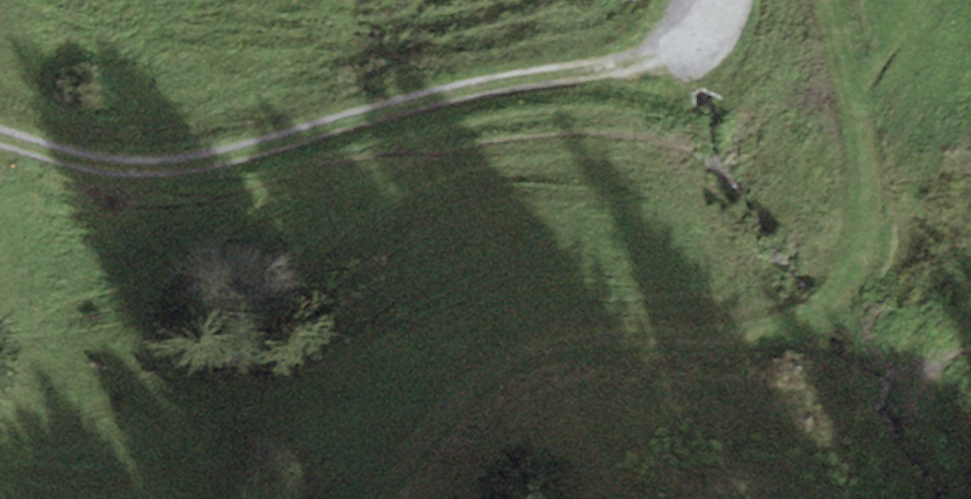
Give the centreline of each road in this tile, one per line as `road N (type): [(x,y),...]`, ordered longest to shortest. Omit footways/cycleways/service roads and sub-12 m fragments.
road 1 (track): [(393,498),(456,397),(550,349),(762,342),(818,324),(863,274),(880,217),(829,0)]
road 2 (track): [(0,136),(121,168),(186,167),(429,101),(655,59)]

